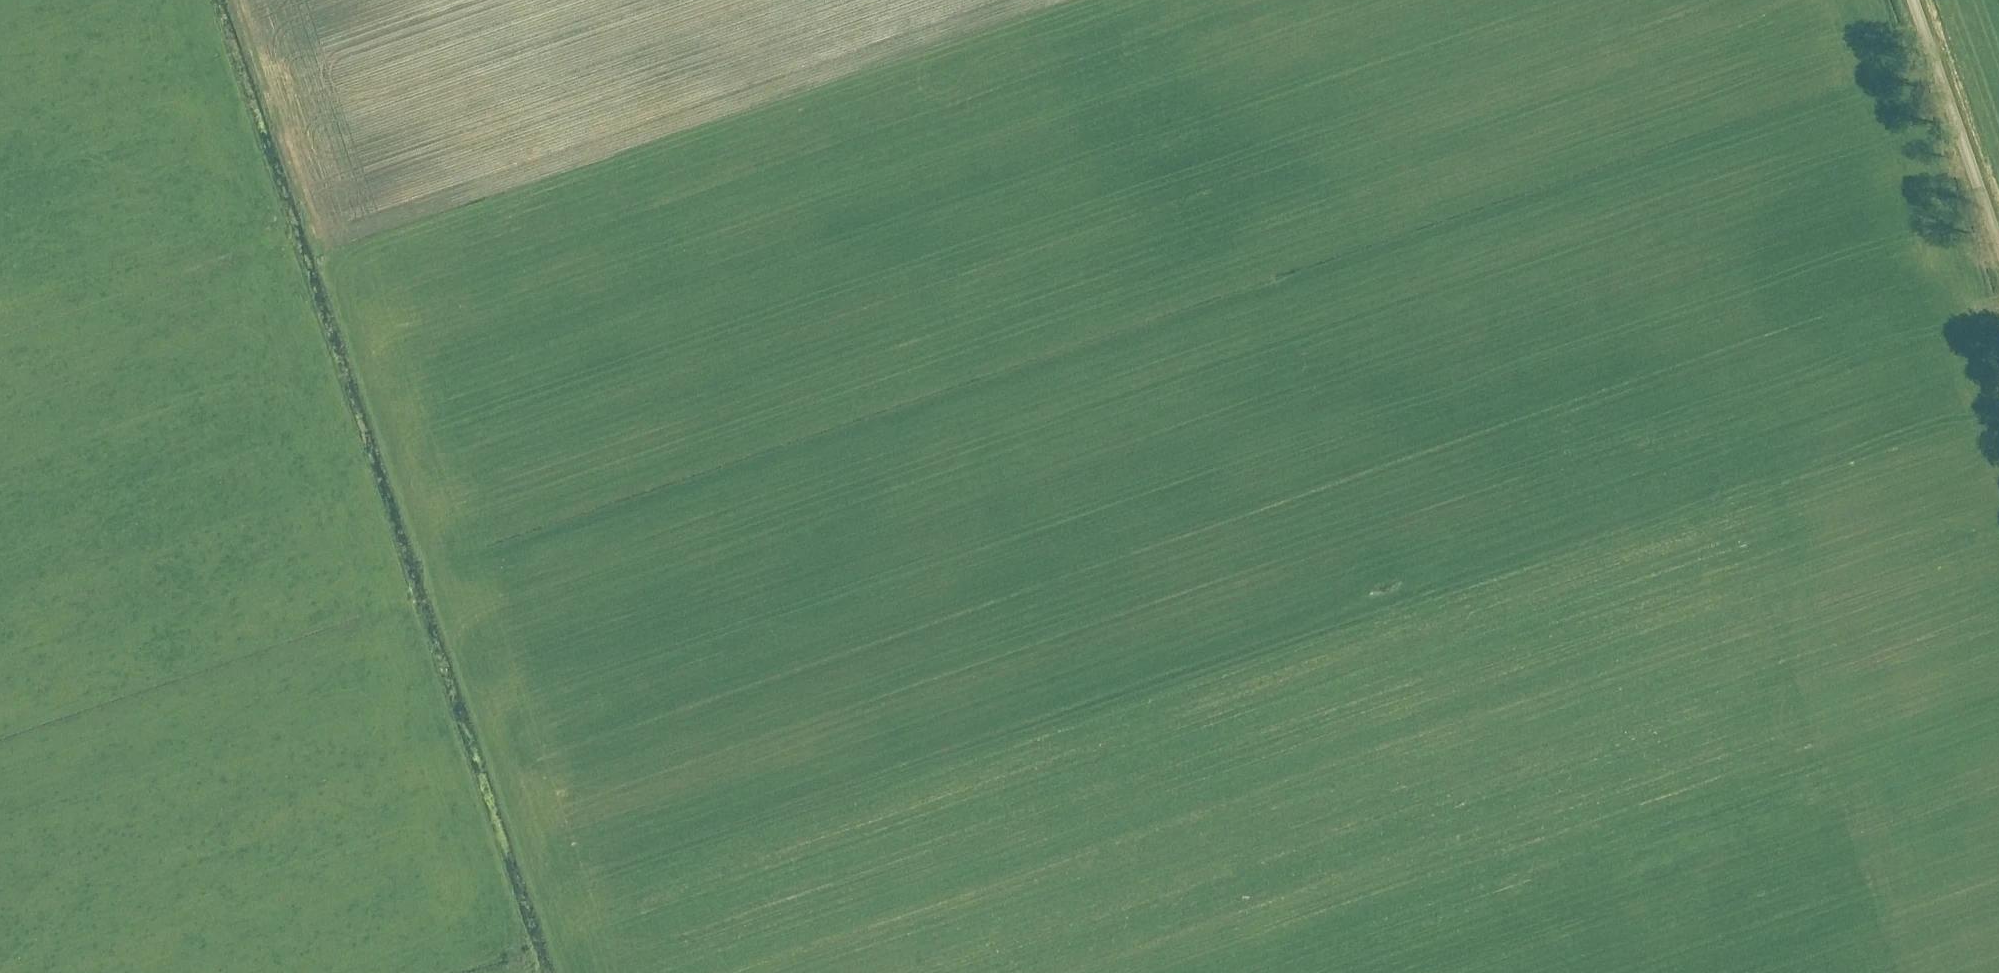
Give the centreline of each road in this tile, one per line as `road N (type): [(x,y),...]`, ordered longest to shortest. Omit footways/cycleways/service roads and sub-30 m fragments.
road 1 (unclassified): [(1998,267),(1906,0)]

